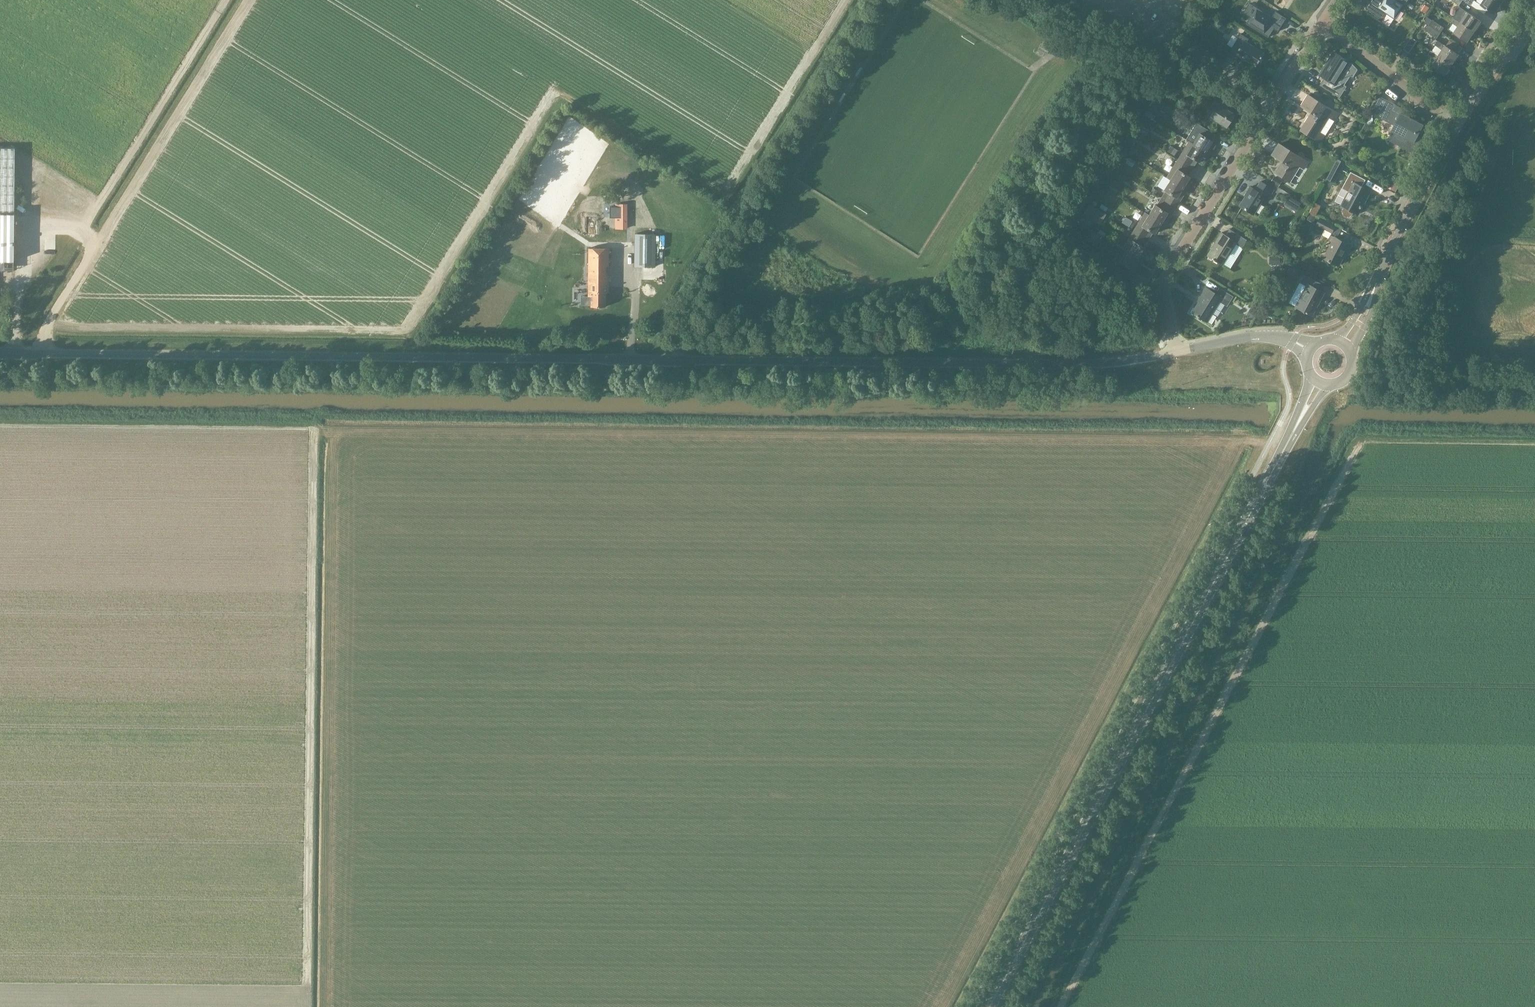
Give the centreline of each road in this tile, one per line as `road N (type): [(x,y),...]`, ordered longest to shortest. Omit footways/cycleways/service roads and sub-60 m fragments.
road 1 (unclassified): [(1175,351),(1049,364),(0,353)]
road 2 (secondary): [(989,1006),(1292,433)]
road 3 (residential): [(1175,351),(1164,280),(1271,104)]
road 4 (residential): [(1271,104),(1102,0)]
road 5 (secondary): [(1374,288),(1456,124)]
road 6 (residential): [(1456,124),(1323,23)]
road 7 (secondary): [(1456,124),(1534,7)]
road 8 (unclassified): [(1310,350),(1256,335),(1175,351)]

